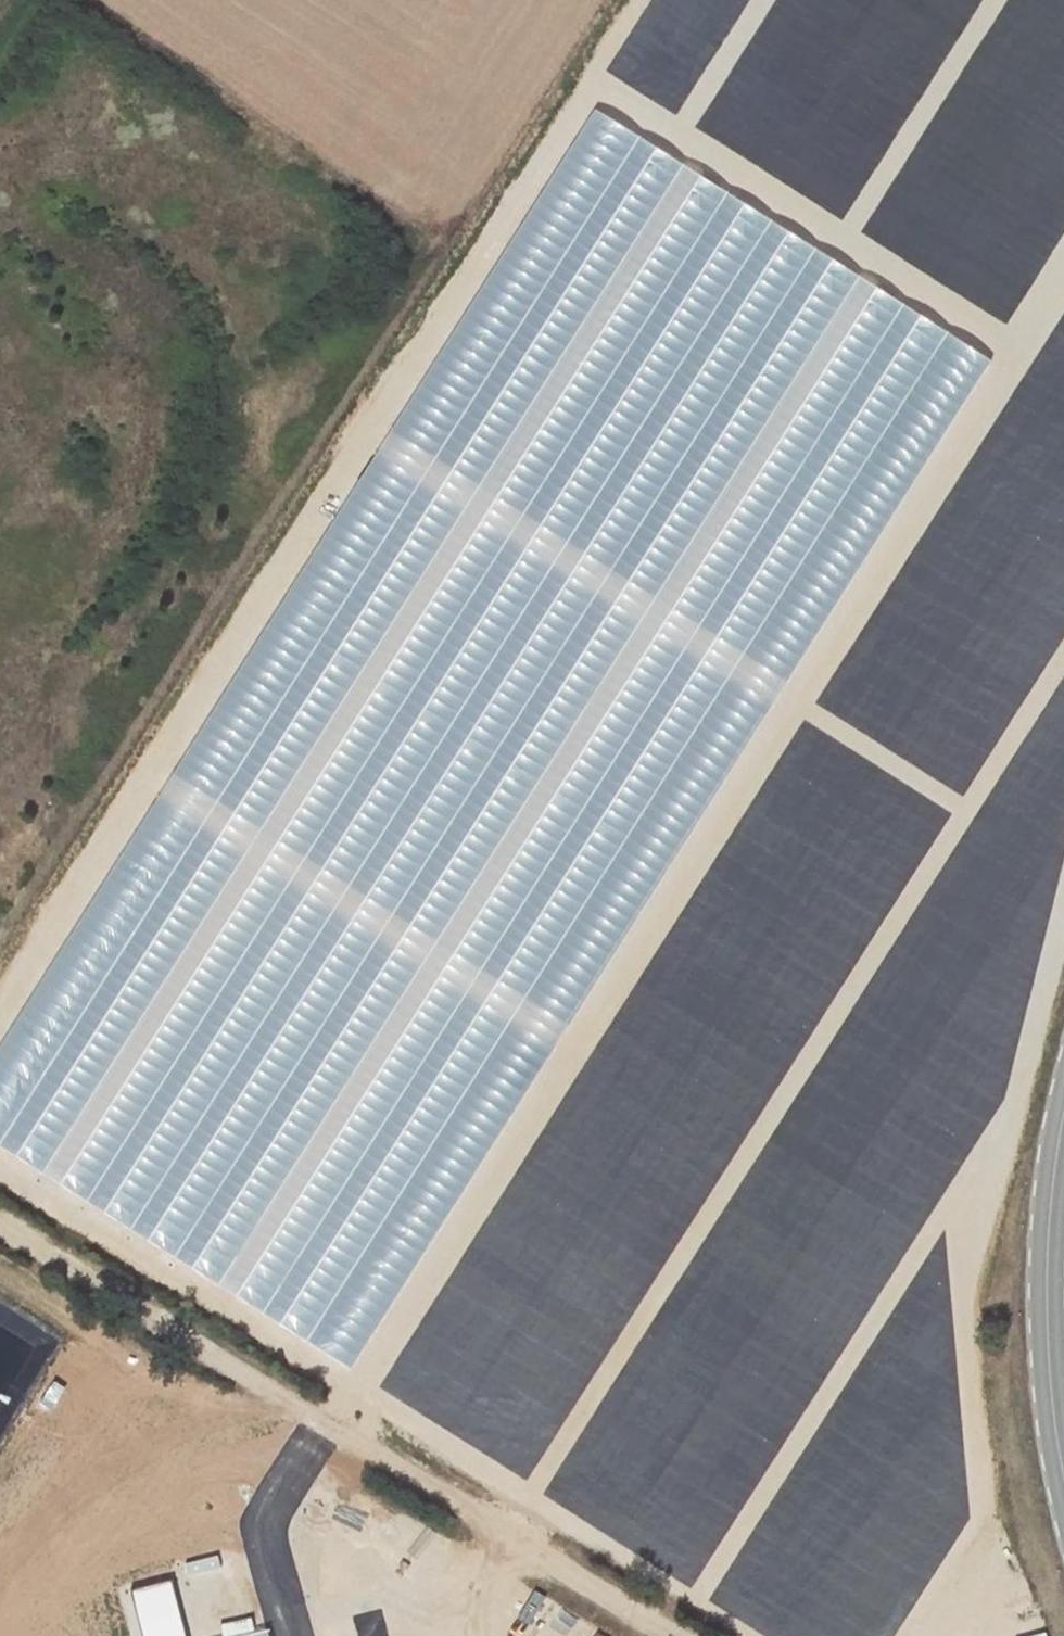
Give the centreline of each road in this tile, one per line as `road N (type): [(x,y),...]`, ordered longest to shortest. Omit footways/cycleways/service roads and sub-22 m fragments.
road 1 (track): [(678,1635),(0,1228)]
road 2 (secondary): [(1063,1486),(1043,1328),(1047,1198),(1063,1105)]

